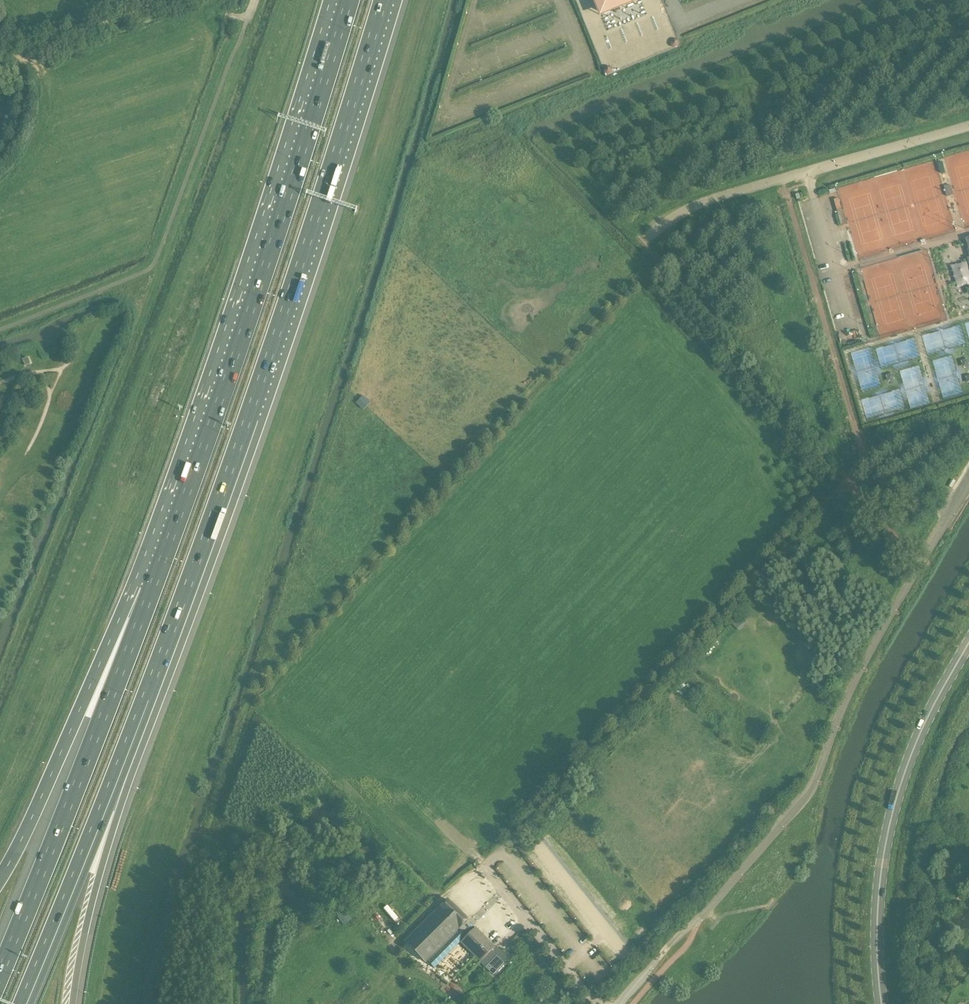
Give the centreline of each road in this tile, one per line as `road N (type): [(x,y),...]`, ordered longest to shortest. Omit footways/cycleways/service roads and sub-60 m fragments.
road 1 (motorway): [(22,1003),(144,705),(248,419)]
road 2 (motorway): [(339,0),(146,585)]
road 3 (motorway): [(73,1003),(105,853),(240,486),(248,419)]
road 4 (track): [(499,850),(844,483)]
road 5 (motorway): [(248,419),(381,0)]
road 6 (motorway): [(146,585),(0,970)]
road 7 (secondary): [(881,1003),(874,925),(893,802),(968,639)]
road 8 (unclassified): [(968,126),(710,200),(646,238)]
road 9 (motorway): [(146,585),(0,883)]
road 10 (track): [(844,483),(645,270)]
road 11 (track): [(362,1003),(403,941),(448,897)]

